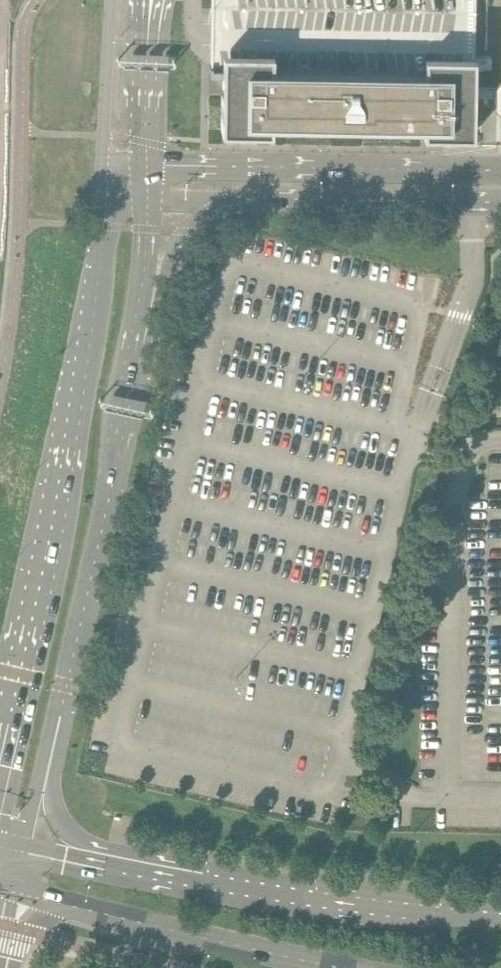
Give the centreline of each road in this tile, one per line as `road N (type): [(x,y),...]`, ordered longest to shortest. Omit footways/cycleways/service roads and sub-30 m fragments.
road 1 (tertiary): [(105,181),(96,280),(0,730)]
road 2 (tertiary): [(45,769),(138,303)]
road 3 (secondary): [(500,918),(307,899),(109,862)]
road 4 (tertiary): [(500,173),(143,165)]
road 5 (secondary): [(16,891),(338,967)]
road 6 (tertiary): [(241,205),(500,210)]
road 7 (unclassified): [(111,0),(105,181)]
road 8 (unclassified): [(143,165),(145,0)]
road 9 (tertiary): [(138,303),(194,223),(241,205)]
road 10 (secondary): [(109,862),(64,833),(48,803),(45,769)]

